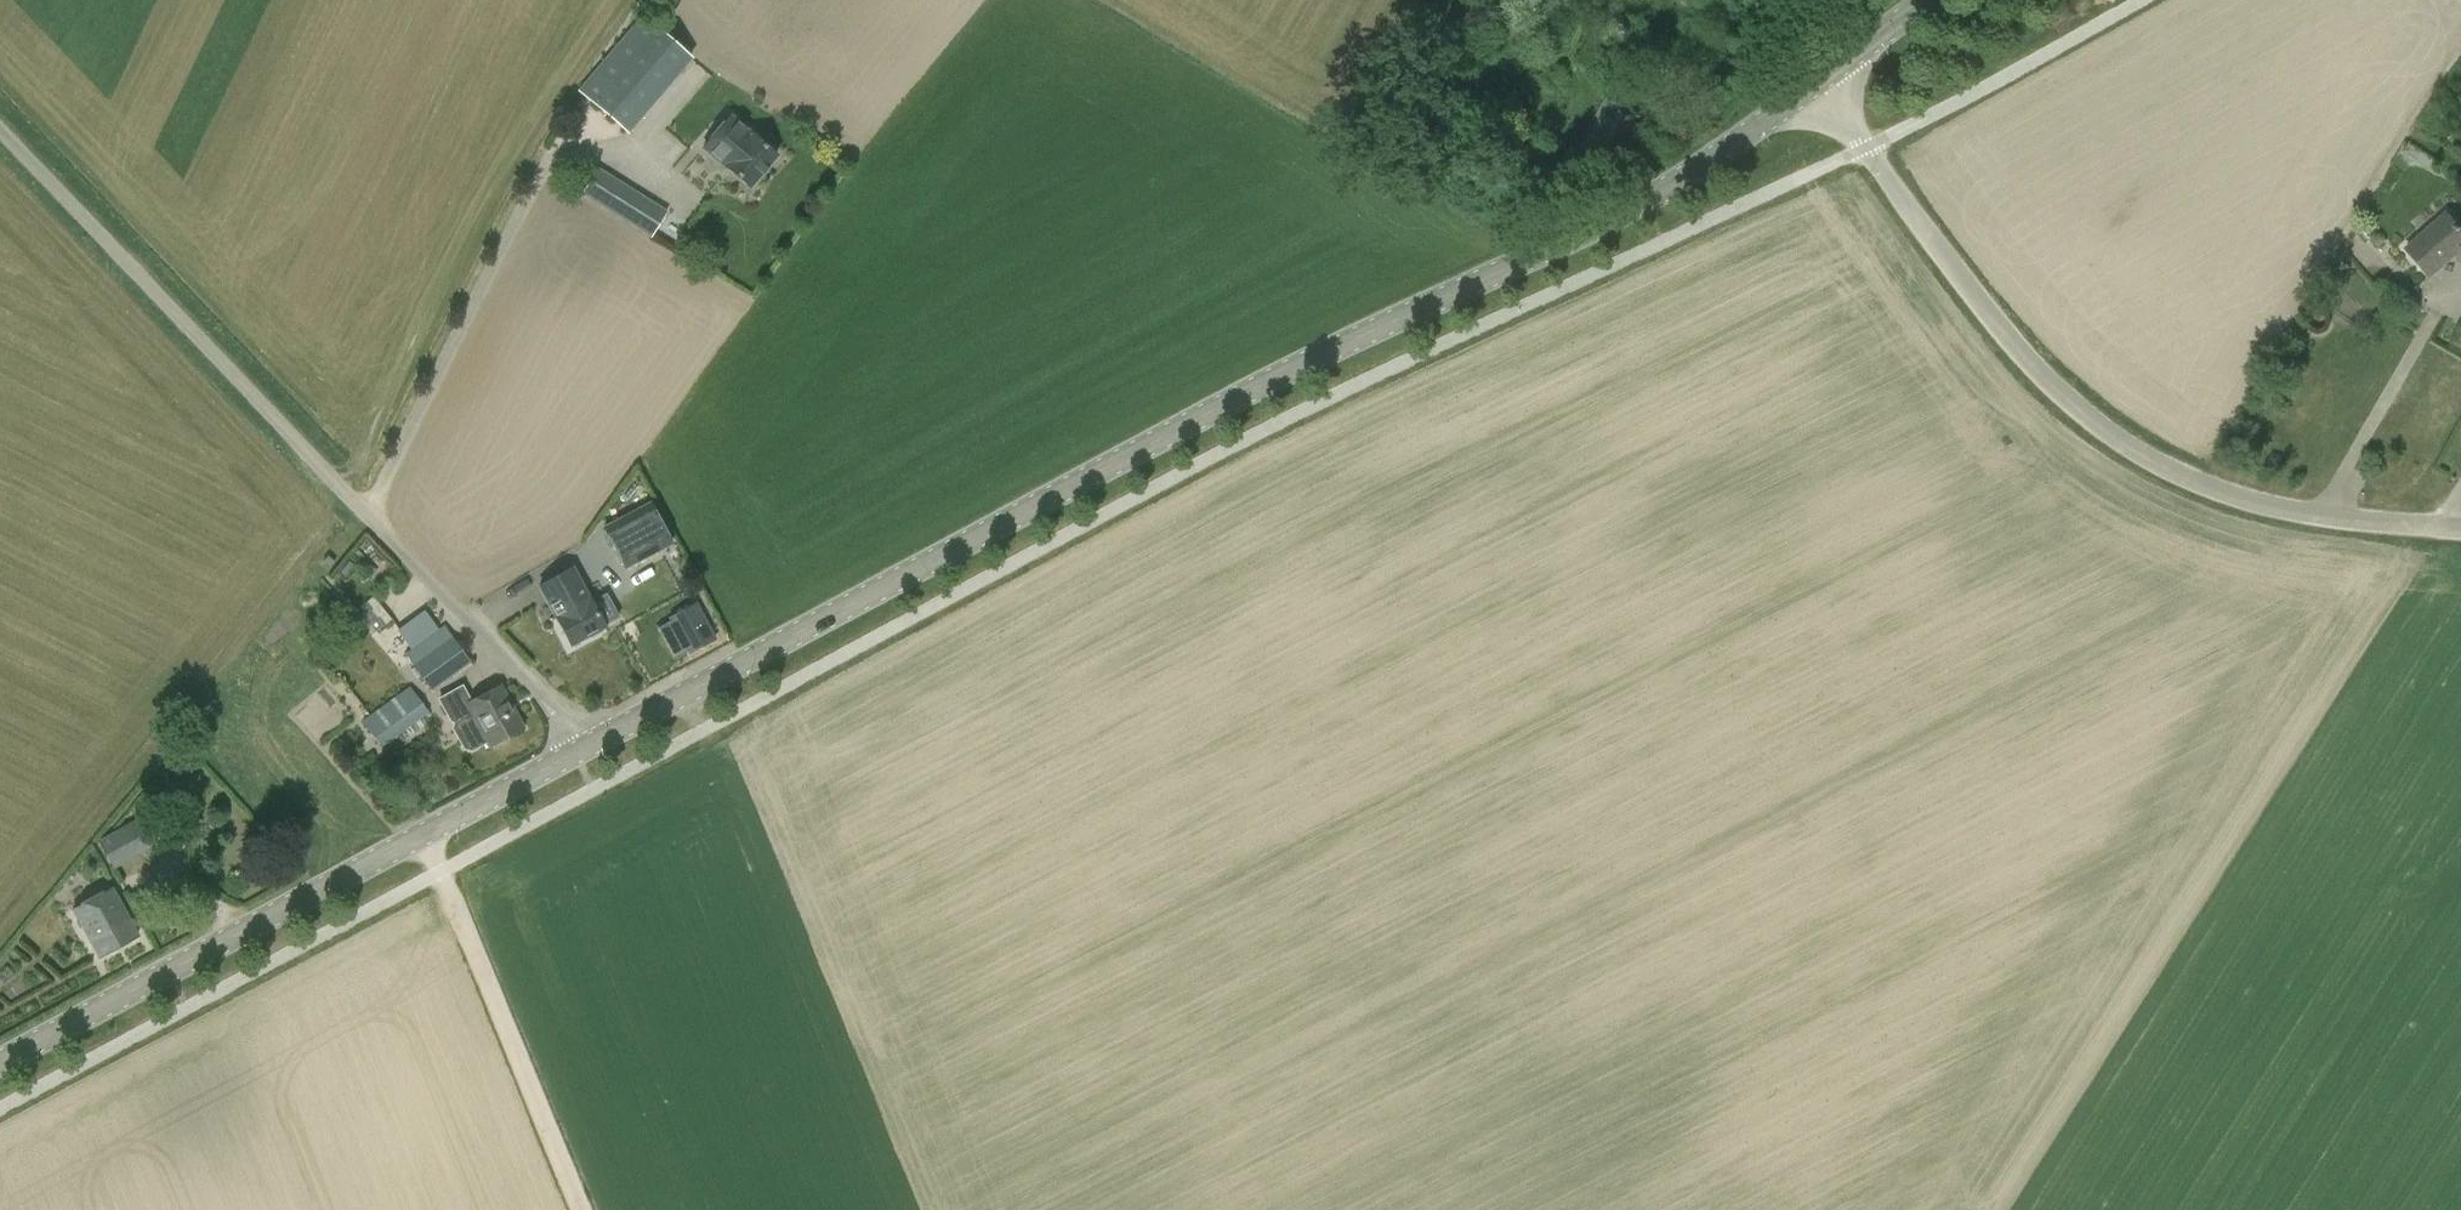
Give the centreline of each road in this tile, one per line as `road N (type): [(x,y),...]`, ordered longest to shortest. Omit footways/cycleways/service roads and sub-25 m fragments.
road 1 (tertiary): [(577,751),(1237,397),(1645,201),(1820,80)]
road 2 (unclassified): [(577,751),(557,711),(0,131)]
road 3 (unclassified): [(2460,534),(2288,515),(2170,474),(2100,429),(2016,347),(1820,80)]
road 4 (tertiary): [(0,1063),(577,751)]
road 5 (track): [(583,1209),(421,834)]
road 6 (track): [(1356,140),(1514,234),(1530,257)]
road 7 (tertiary): [(1820,80),(1930,0)]

